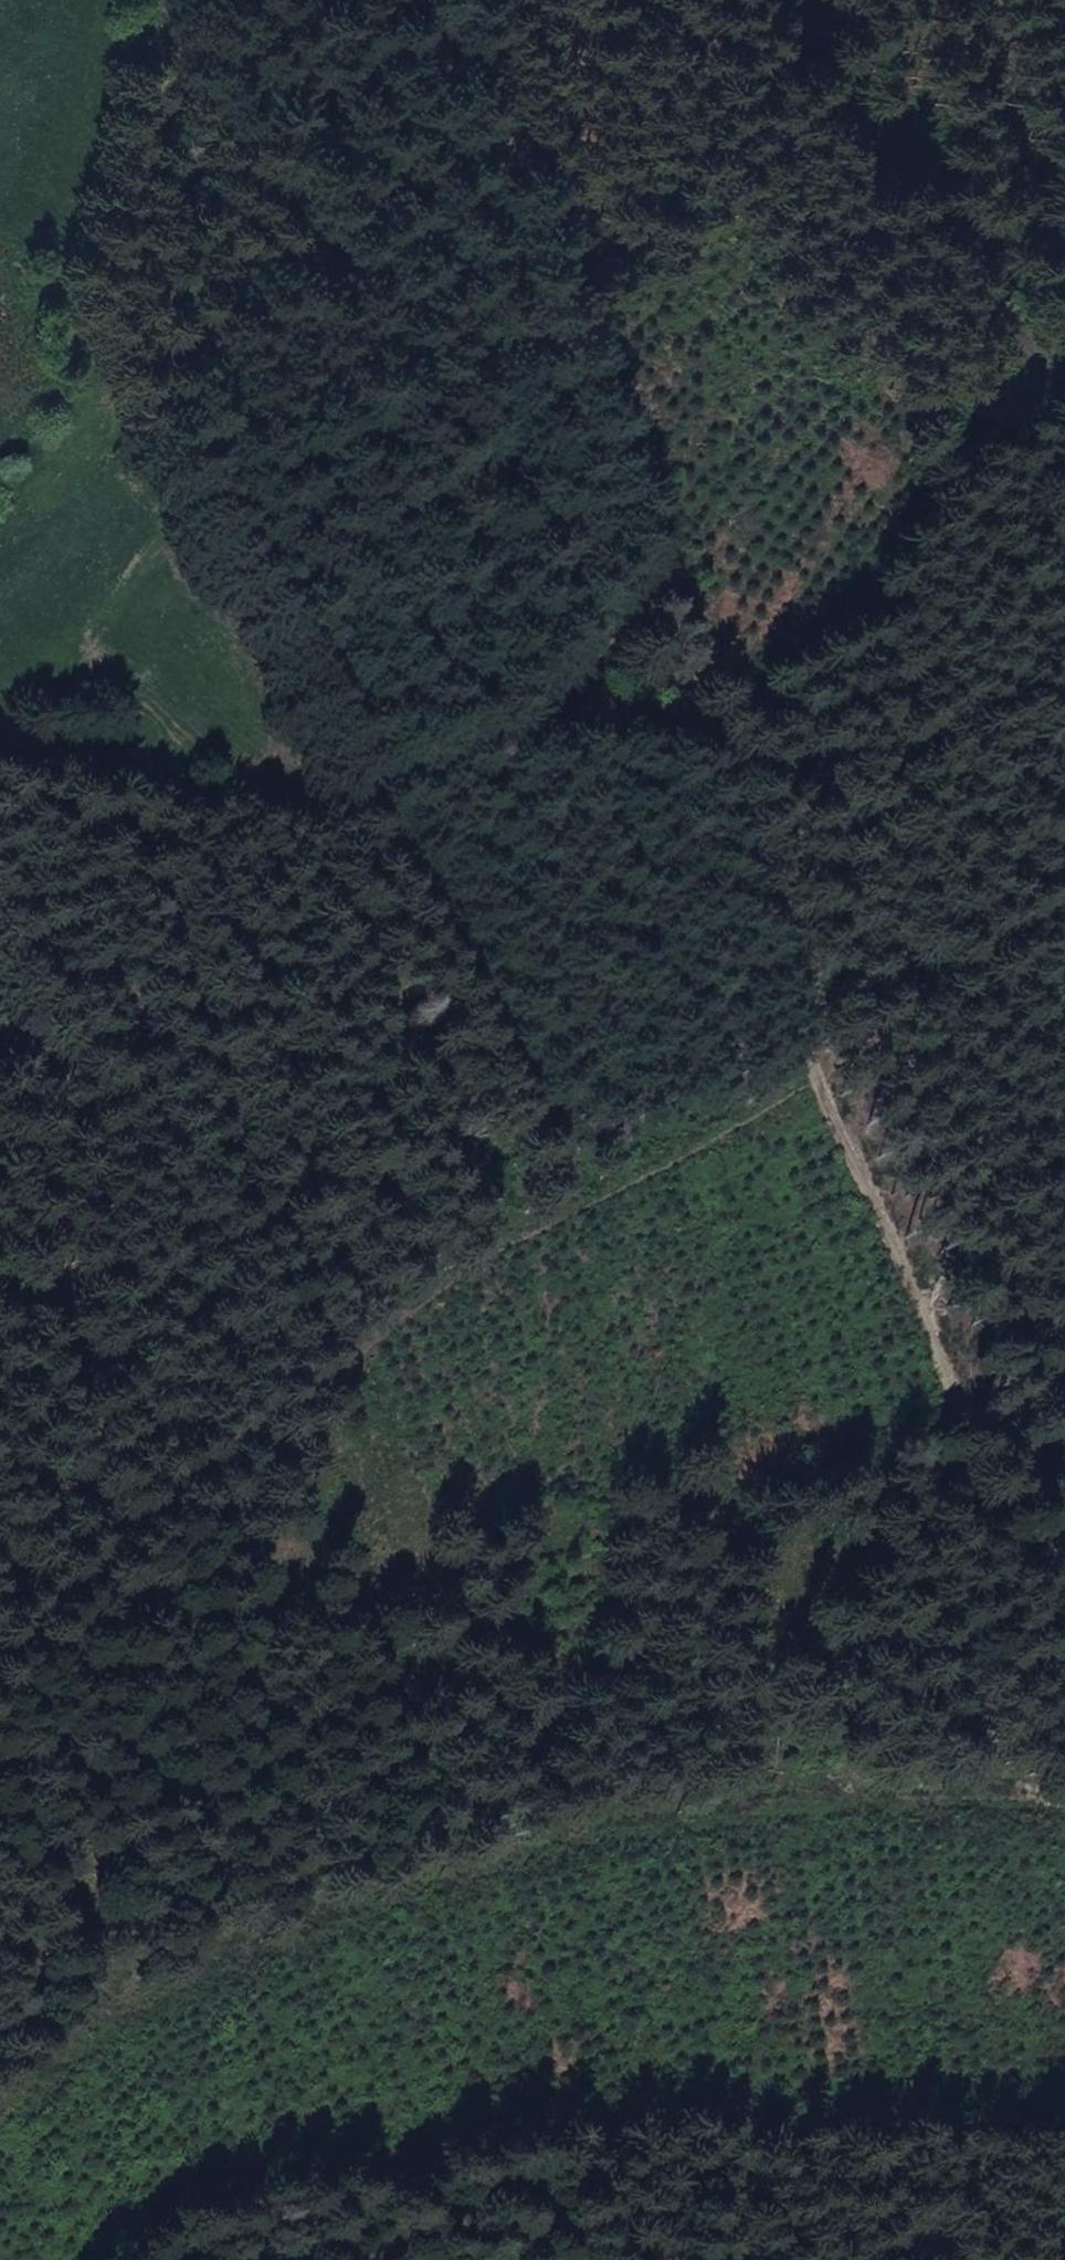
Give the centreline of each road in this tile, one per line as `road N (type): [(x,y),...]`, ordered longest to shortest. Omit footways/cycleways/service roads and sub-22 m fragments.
road 1 (track): [(471,0),(671,728),(957,1395),(1064,1545)]
road 2 (track): [(1064,390),(765,0)]

